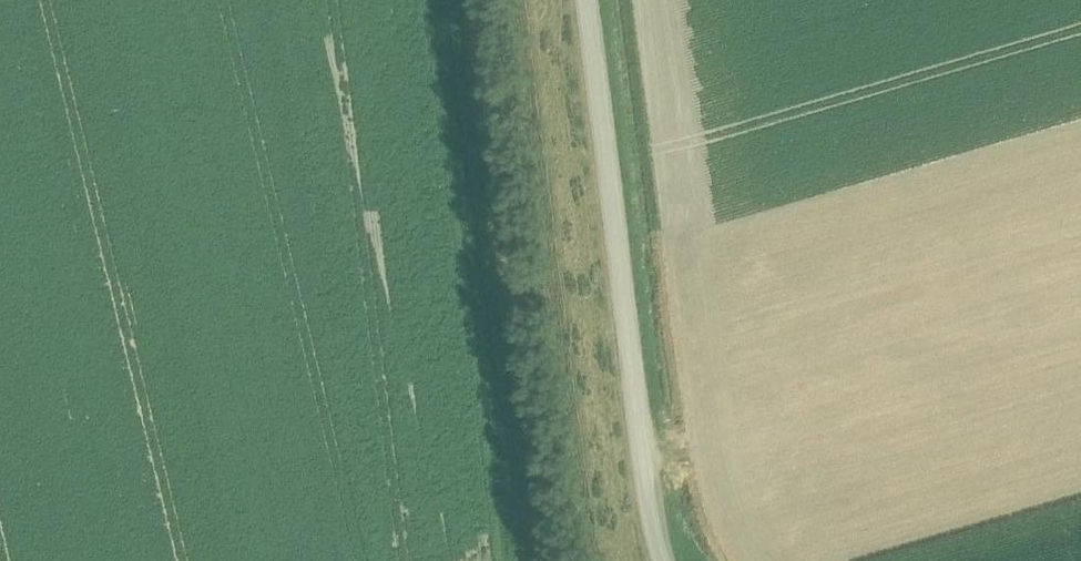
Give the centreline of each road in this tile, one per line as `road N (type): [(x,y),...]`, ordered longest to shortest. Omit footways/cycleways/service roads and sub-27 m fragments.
road 1 (unclassified): [(664,560),(642,449),(587,0)]

